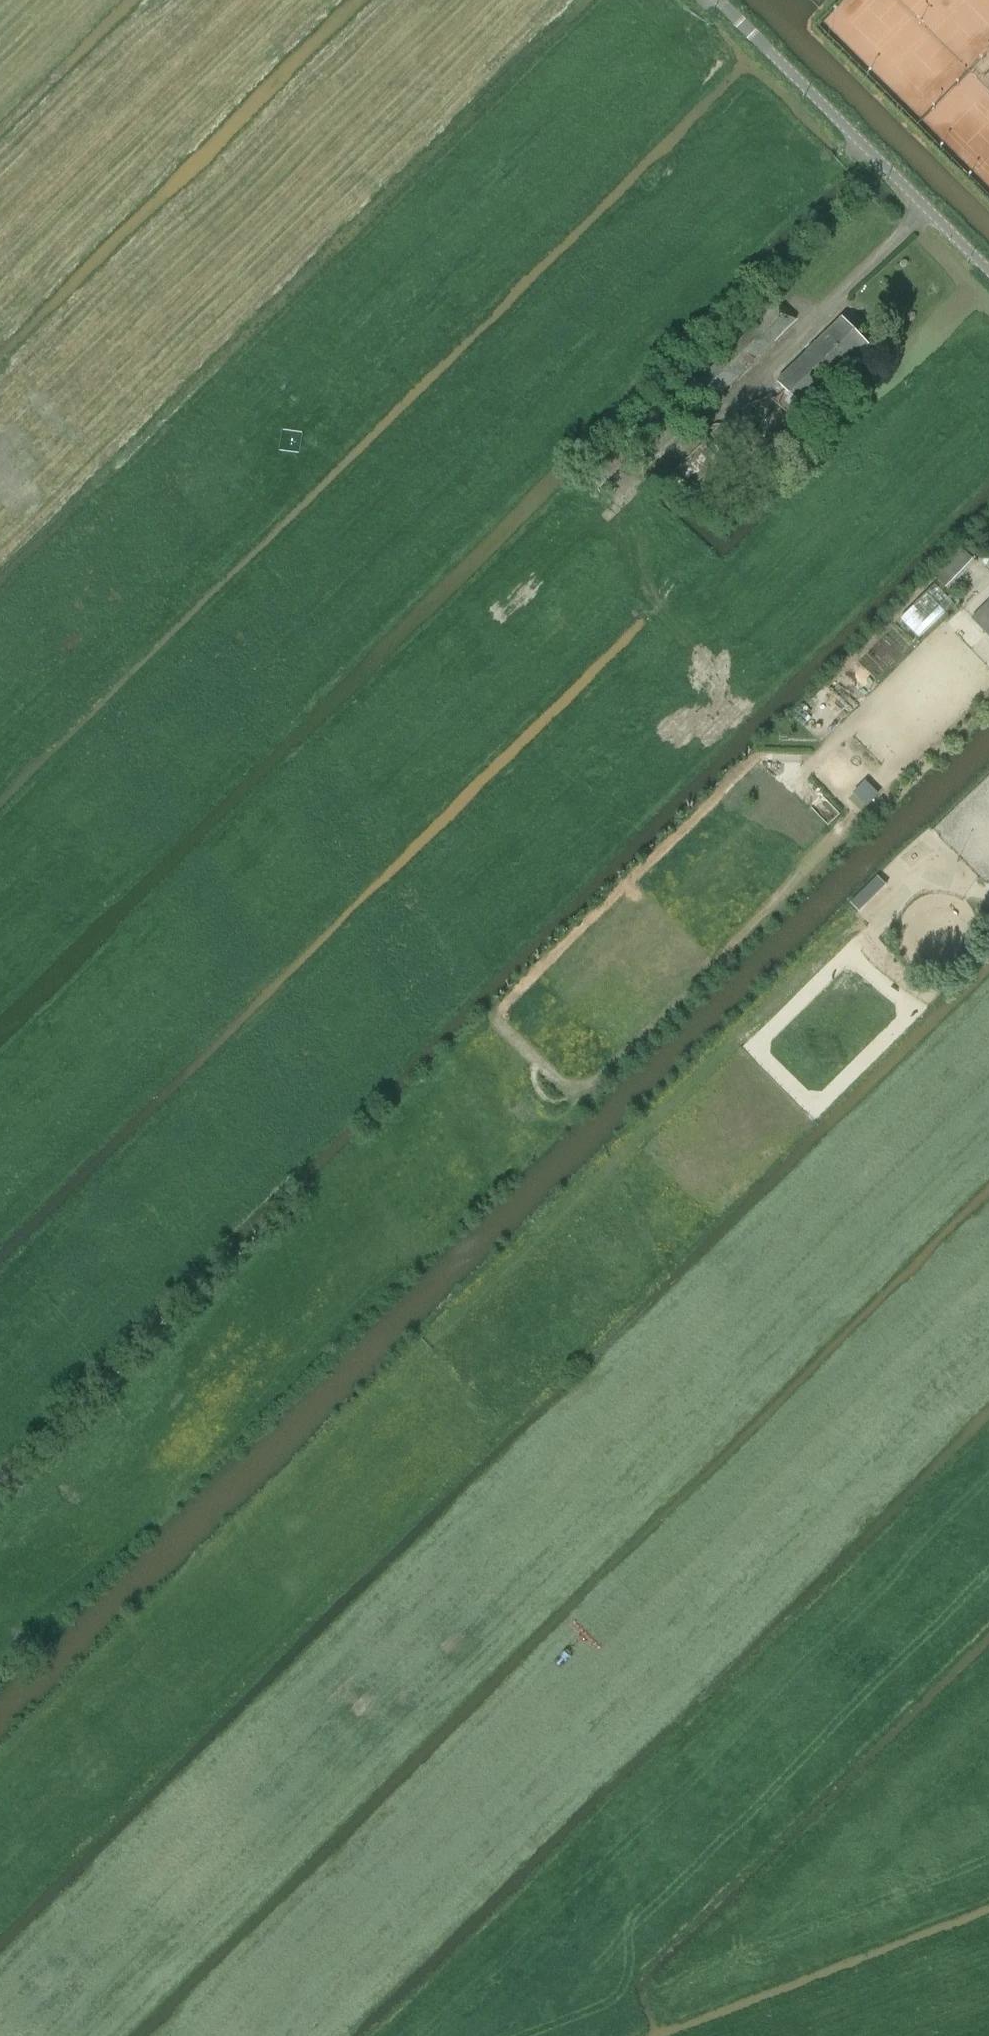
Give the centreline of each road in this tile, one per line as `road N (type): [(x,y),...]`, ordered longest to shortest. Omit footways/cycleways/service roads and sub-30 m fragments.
road 1 (unclassified): [(988,272),(718,0)]

